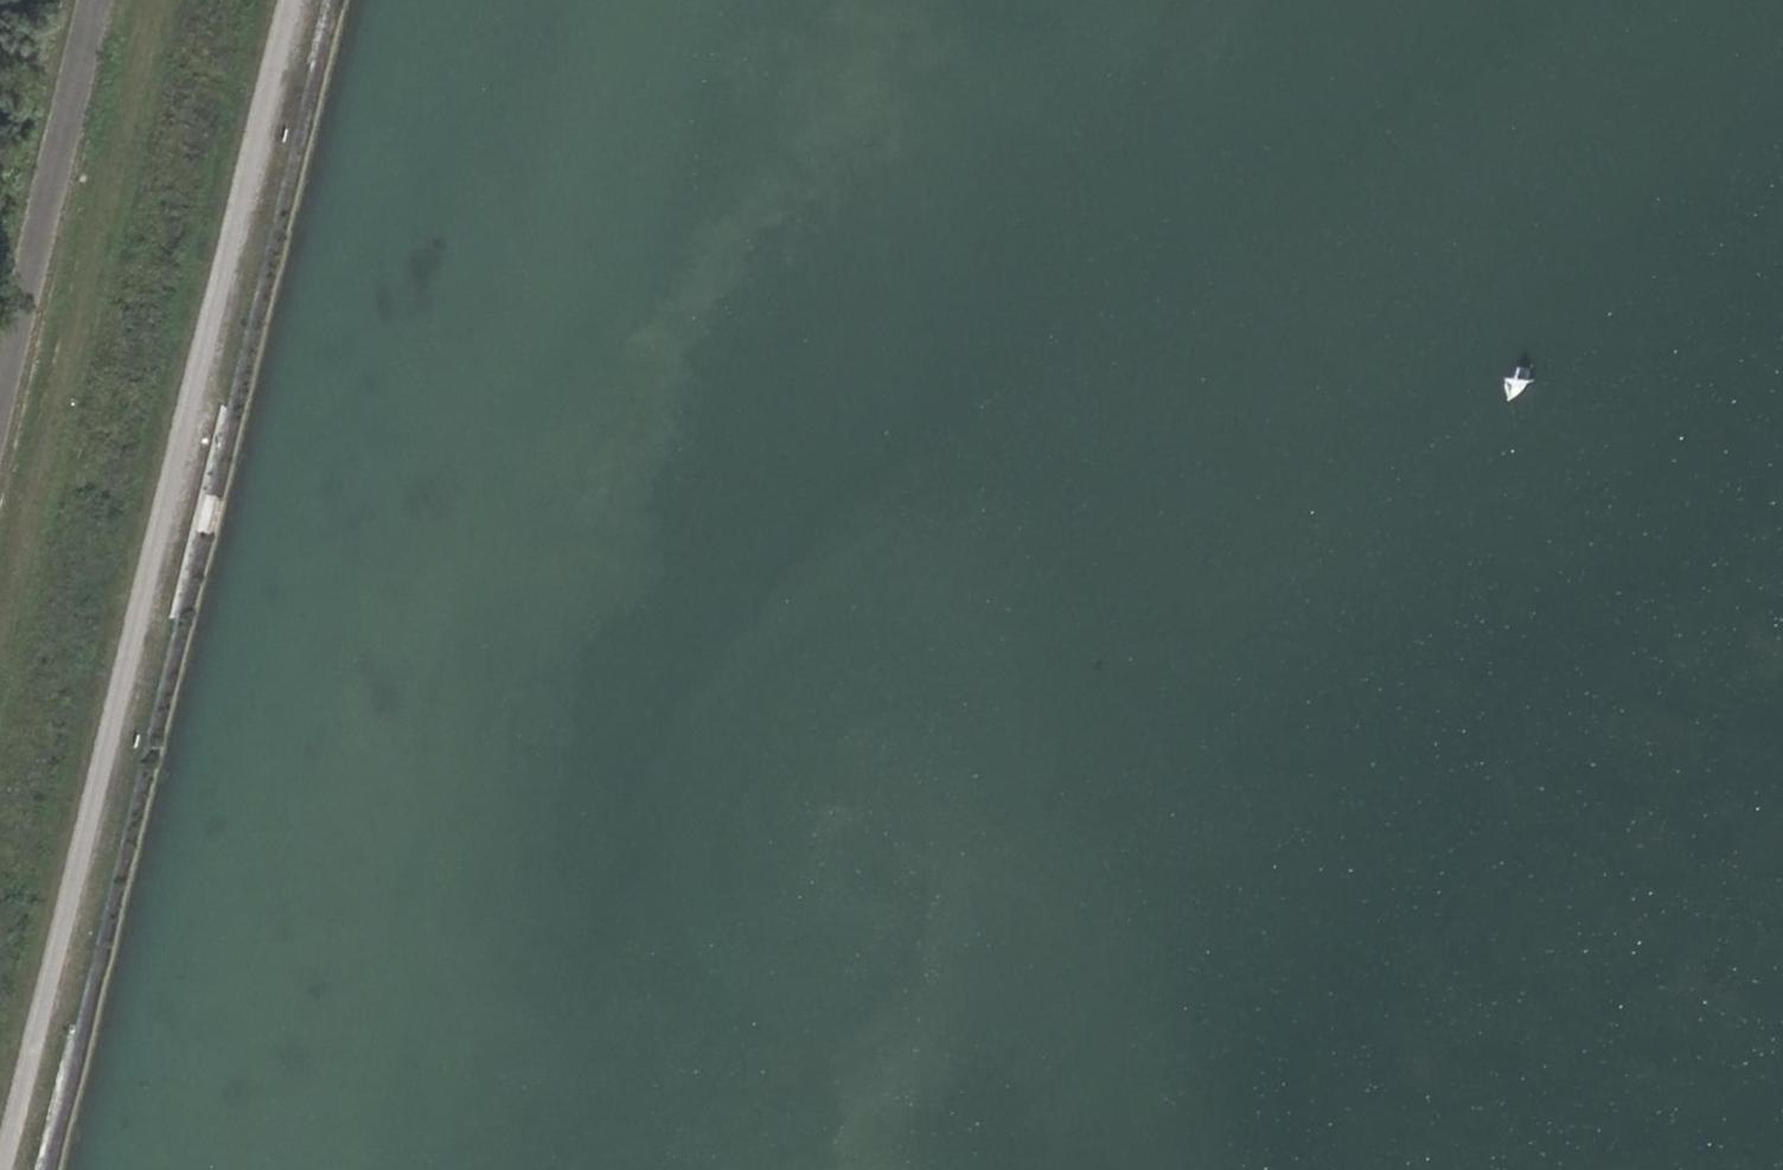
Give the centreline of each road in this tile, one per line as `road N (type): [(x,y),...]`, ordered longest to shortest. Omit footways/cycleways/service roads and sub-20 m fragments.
road 1 (track): [(283,0),(1,1169)]
road 2 (track): [(0,693),(169,0)]

